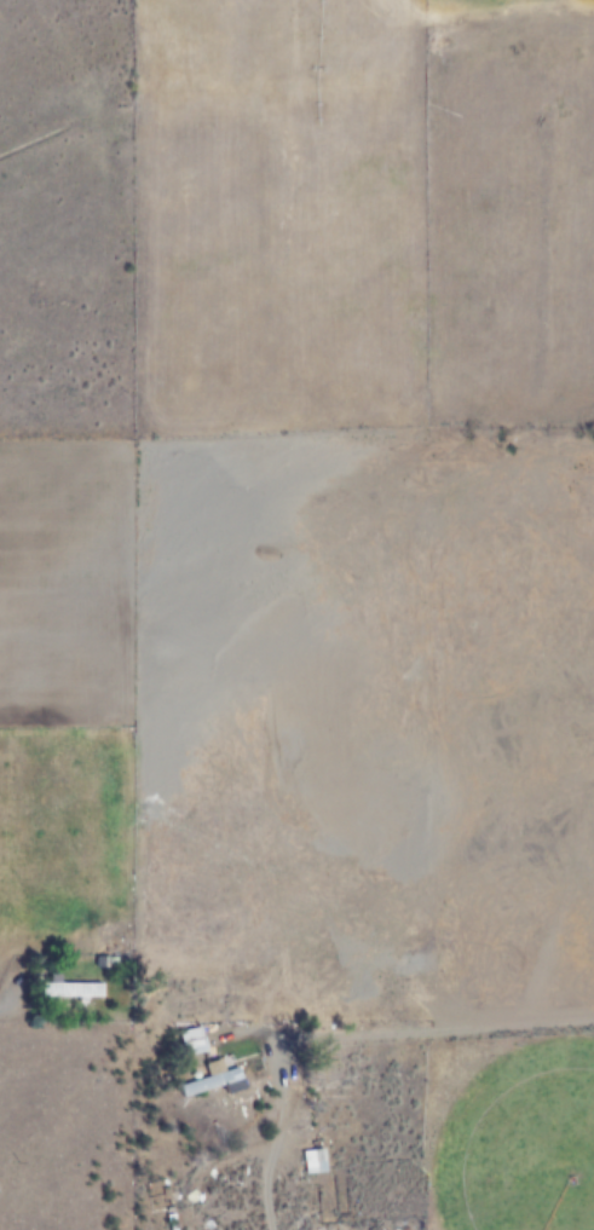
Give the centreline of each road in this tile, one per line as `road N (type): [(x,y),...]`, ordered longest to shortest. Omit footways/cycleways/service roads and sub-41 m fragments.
road 1 (residential): [(593,1030),(329,1032)]

